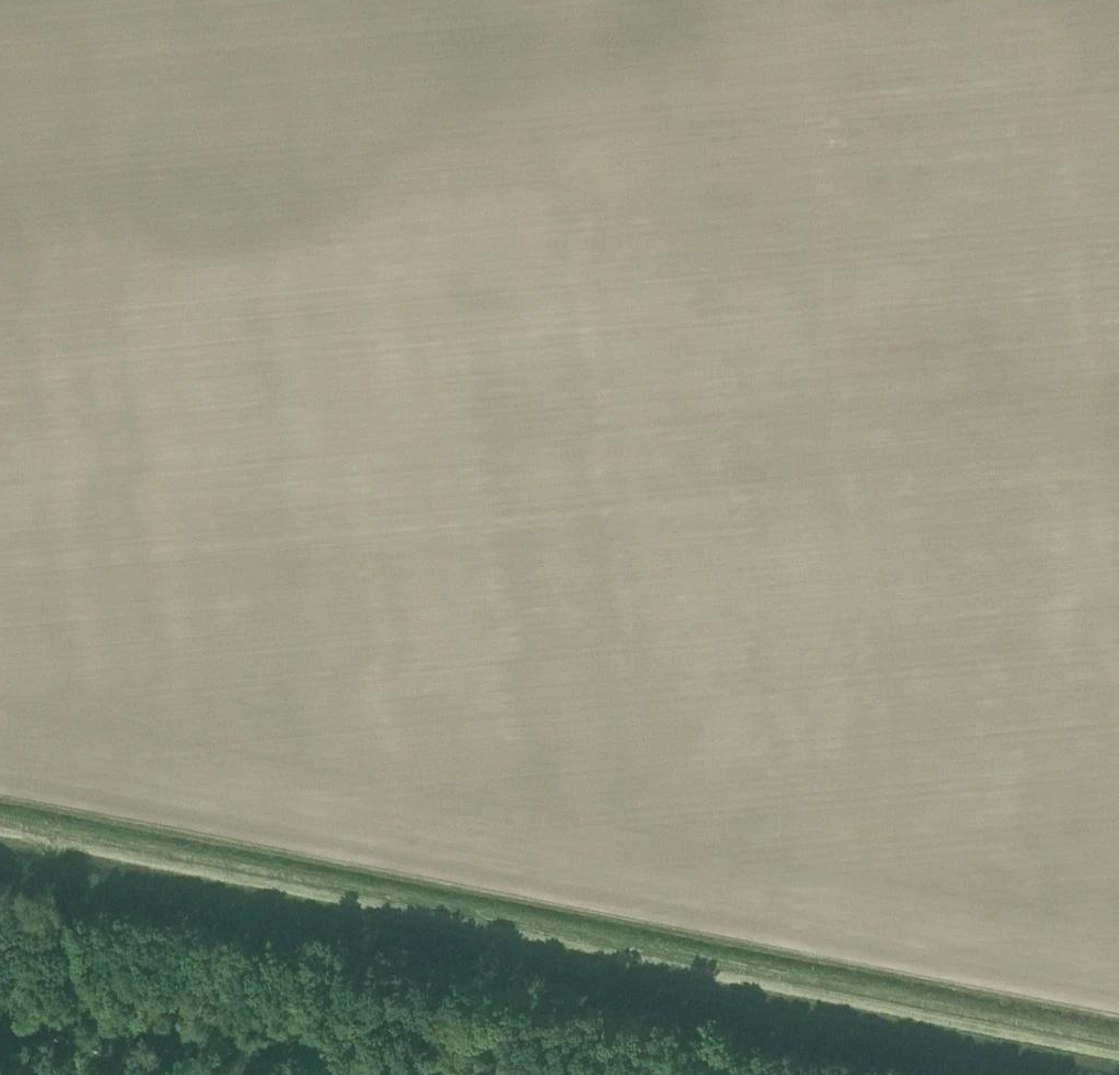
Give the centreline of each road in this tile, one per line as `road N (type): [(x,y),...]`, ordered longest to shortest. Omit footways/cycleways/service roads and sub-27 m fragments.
road 1 (track): [(1118,1042),(0,819)]

